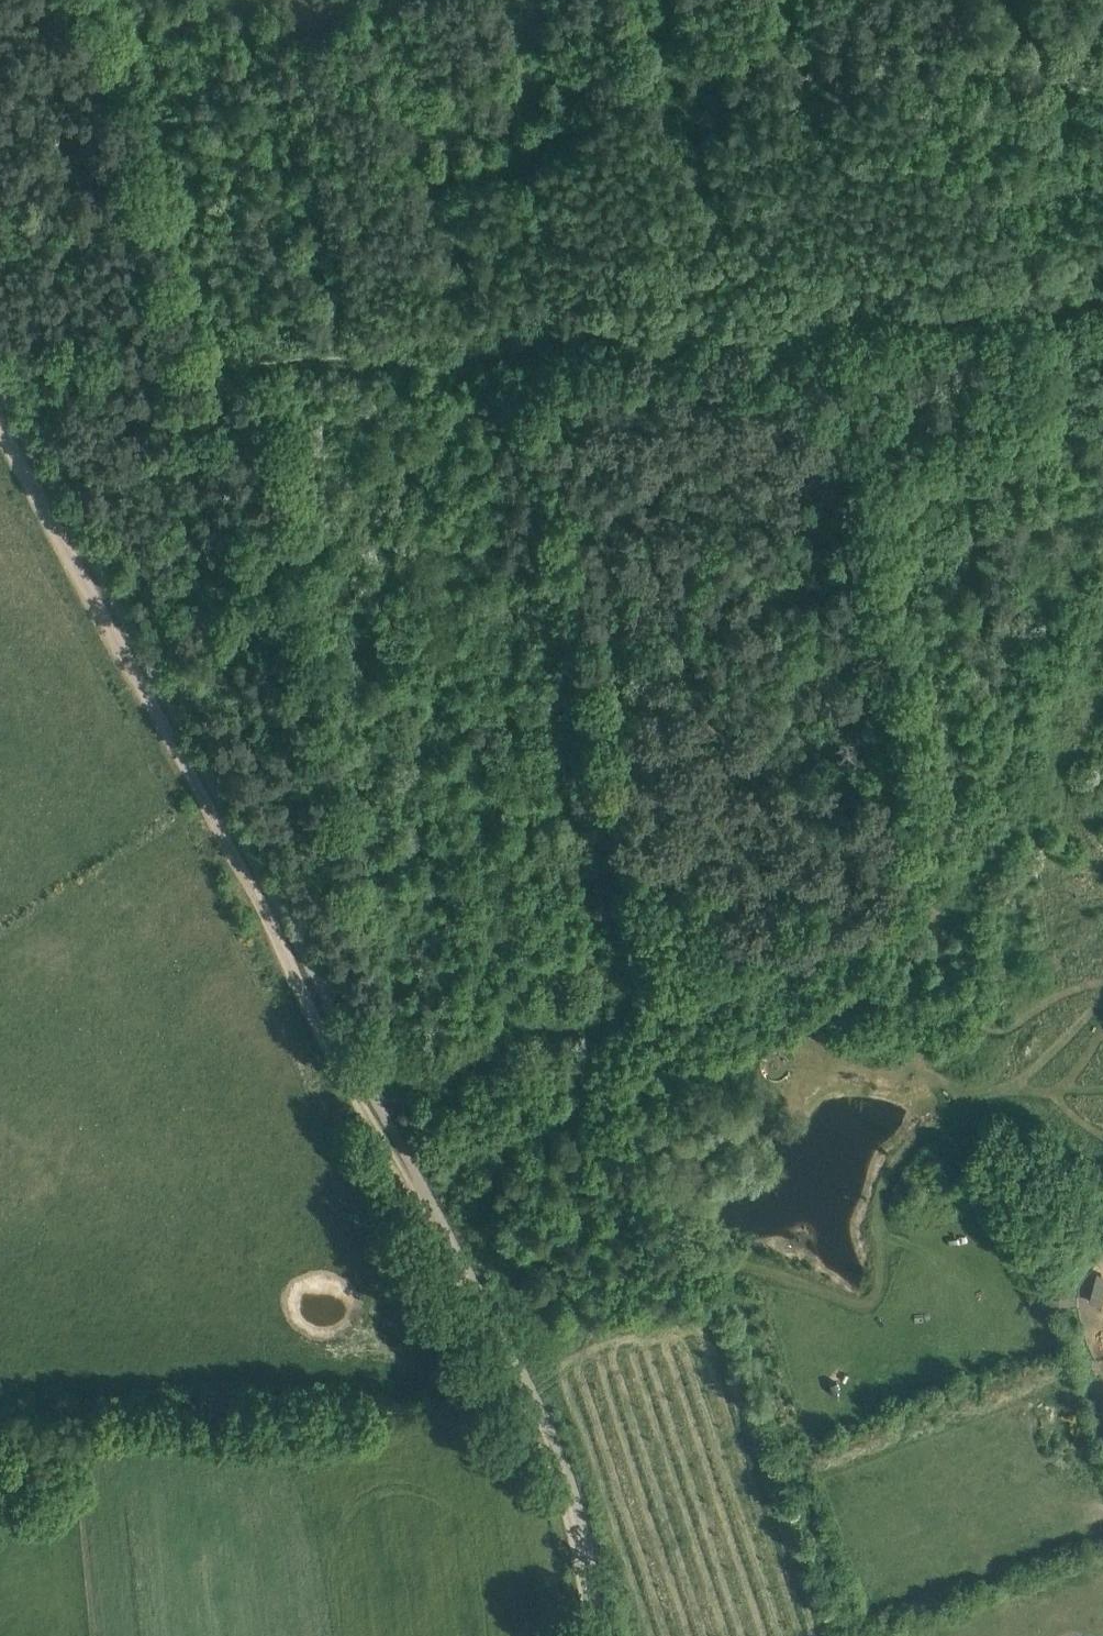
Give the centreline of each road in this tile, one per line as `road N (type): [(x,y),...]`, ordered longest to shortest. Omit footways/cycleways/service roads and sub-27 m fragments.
road 1 (track): [(531,1414),(0,421)]
road 2 (track): [(595,1635),(564,1495),(531,1414)]

